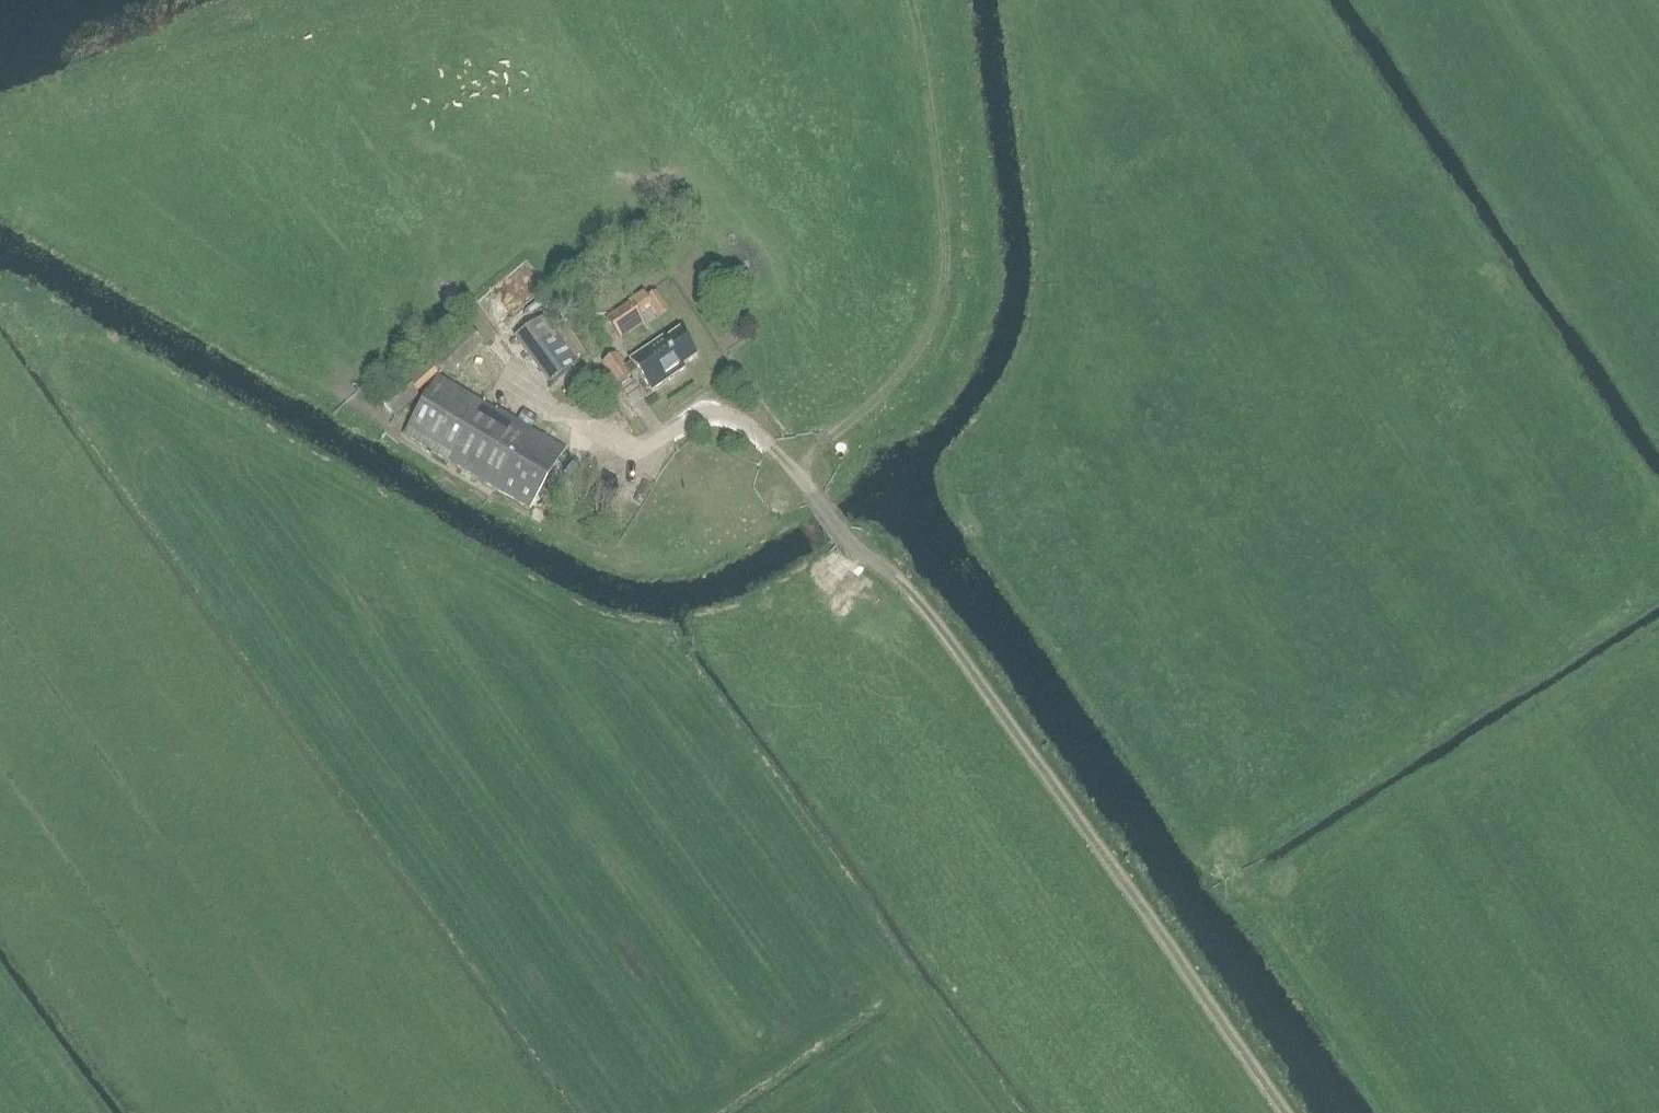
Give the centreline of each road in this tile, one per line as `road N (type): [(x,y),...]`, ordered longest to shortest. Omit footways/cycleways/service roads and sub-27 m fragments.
road 1 (track): [(846,527),(801,473),(730,416),(694,418),(644,447)]

